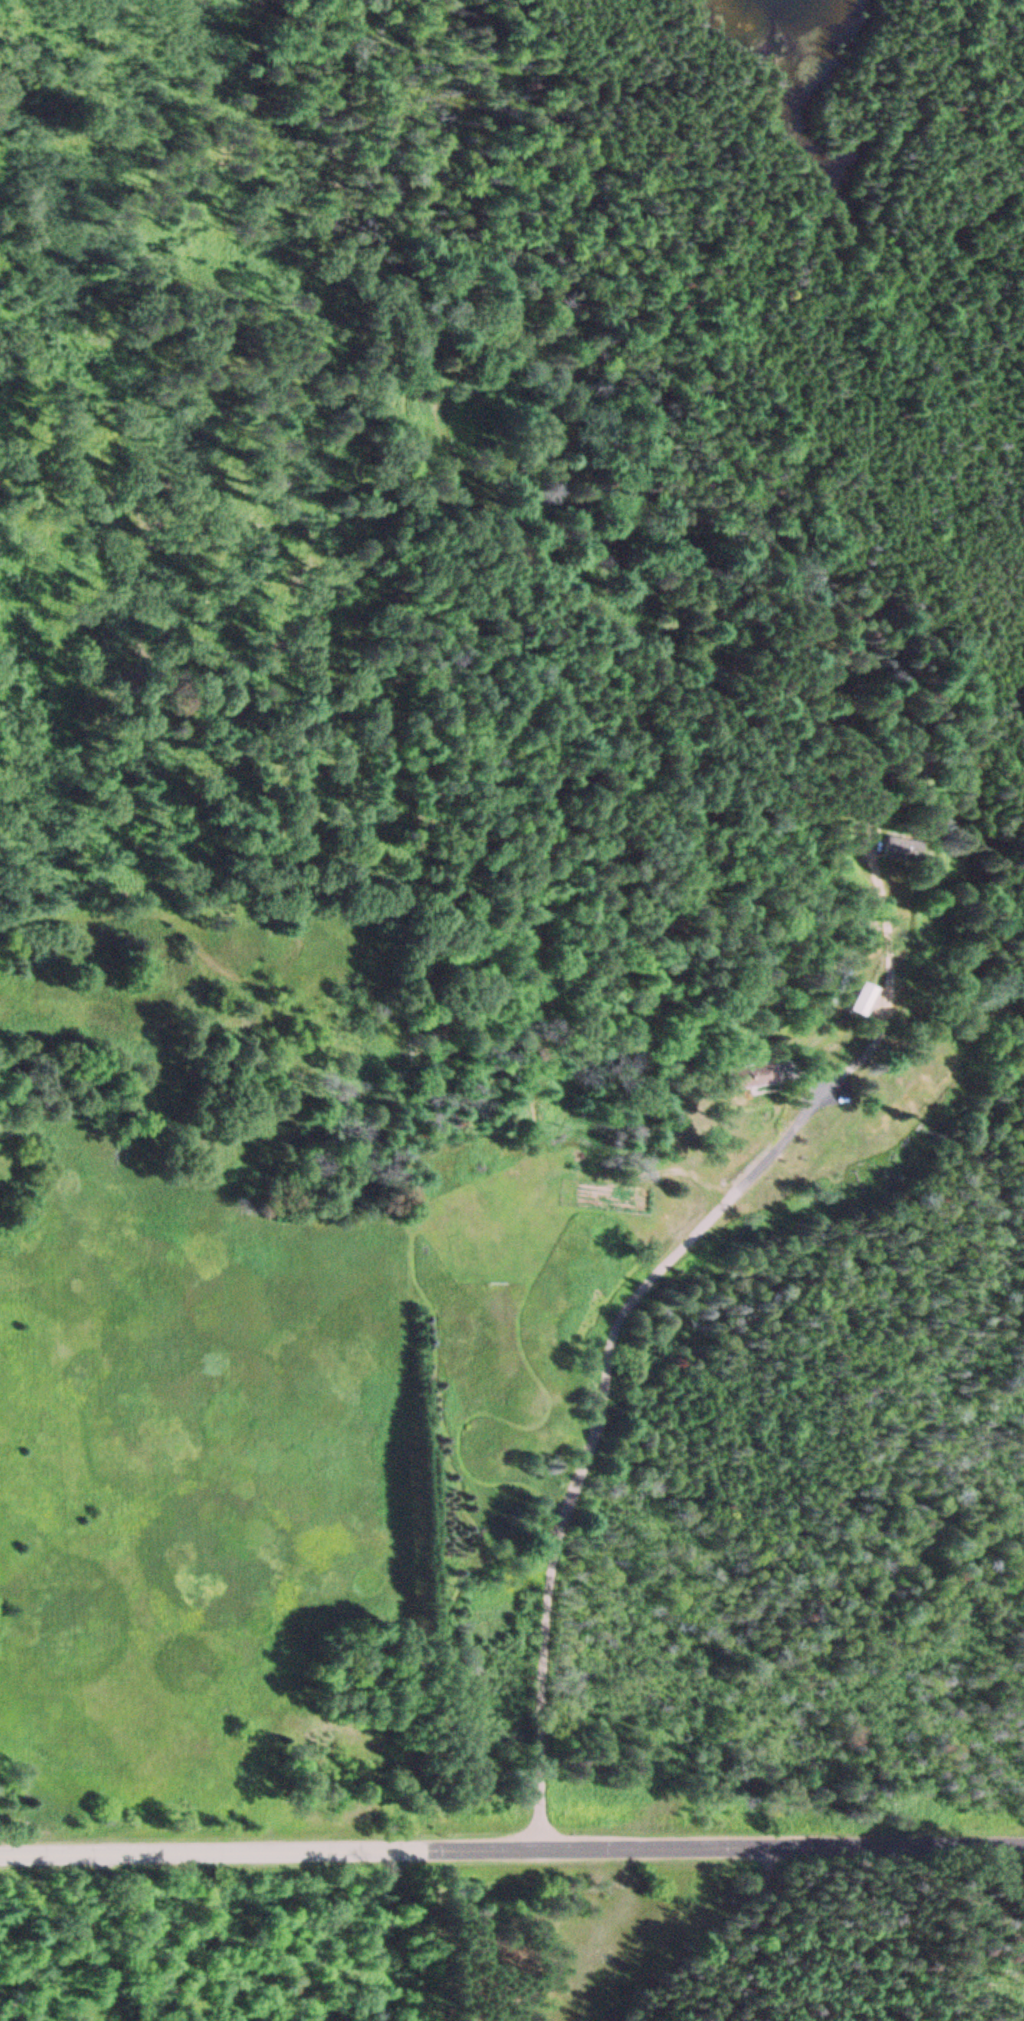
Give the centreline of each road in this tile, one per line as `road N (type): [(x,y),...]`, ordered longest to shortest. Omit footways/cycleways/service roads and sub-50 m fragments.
road 1 (tertiary): [(0,1856),(1023,1847)]

